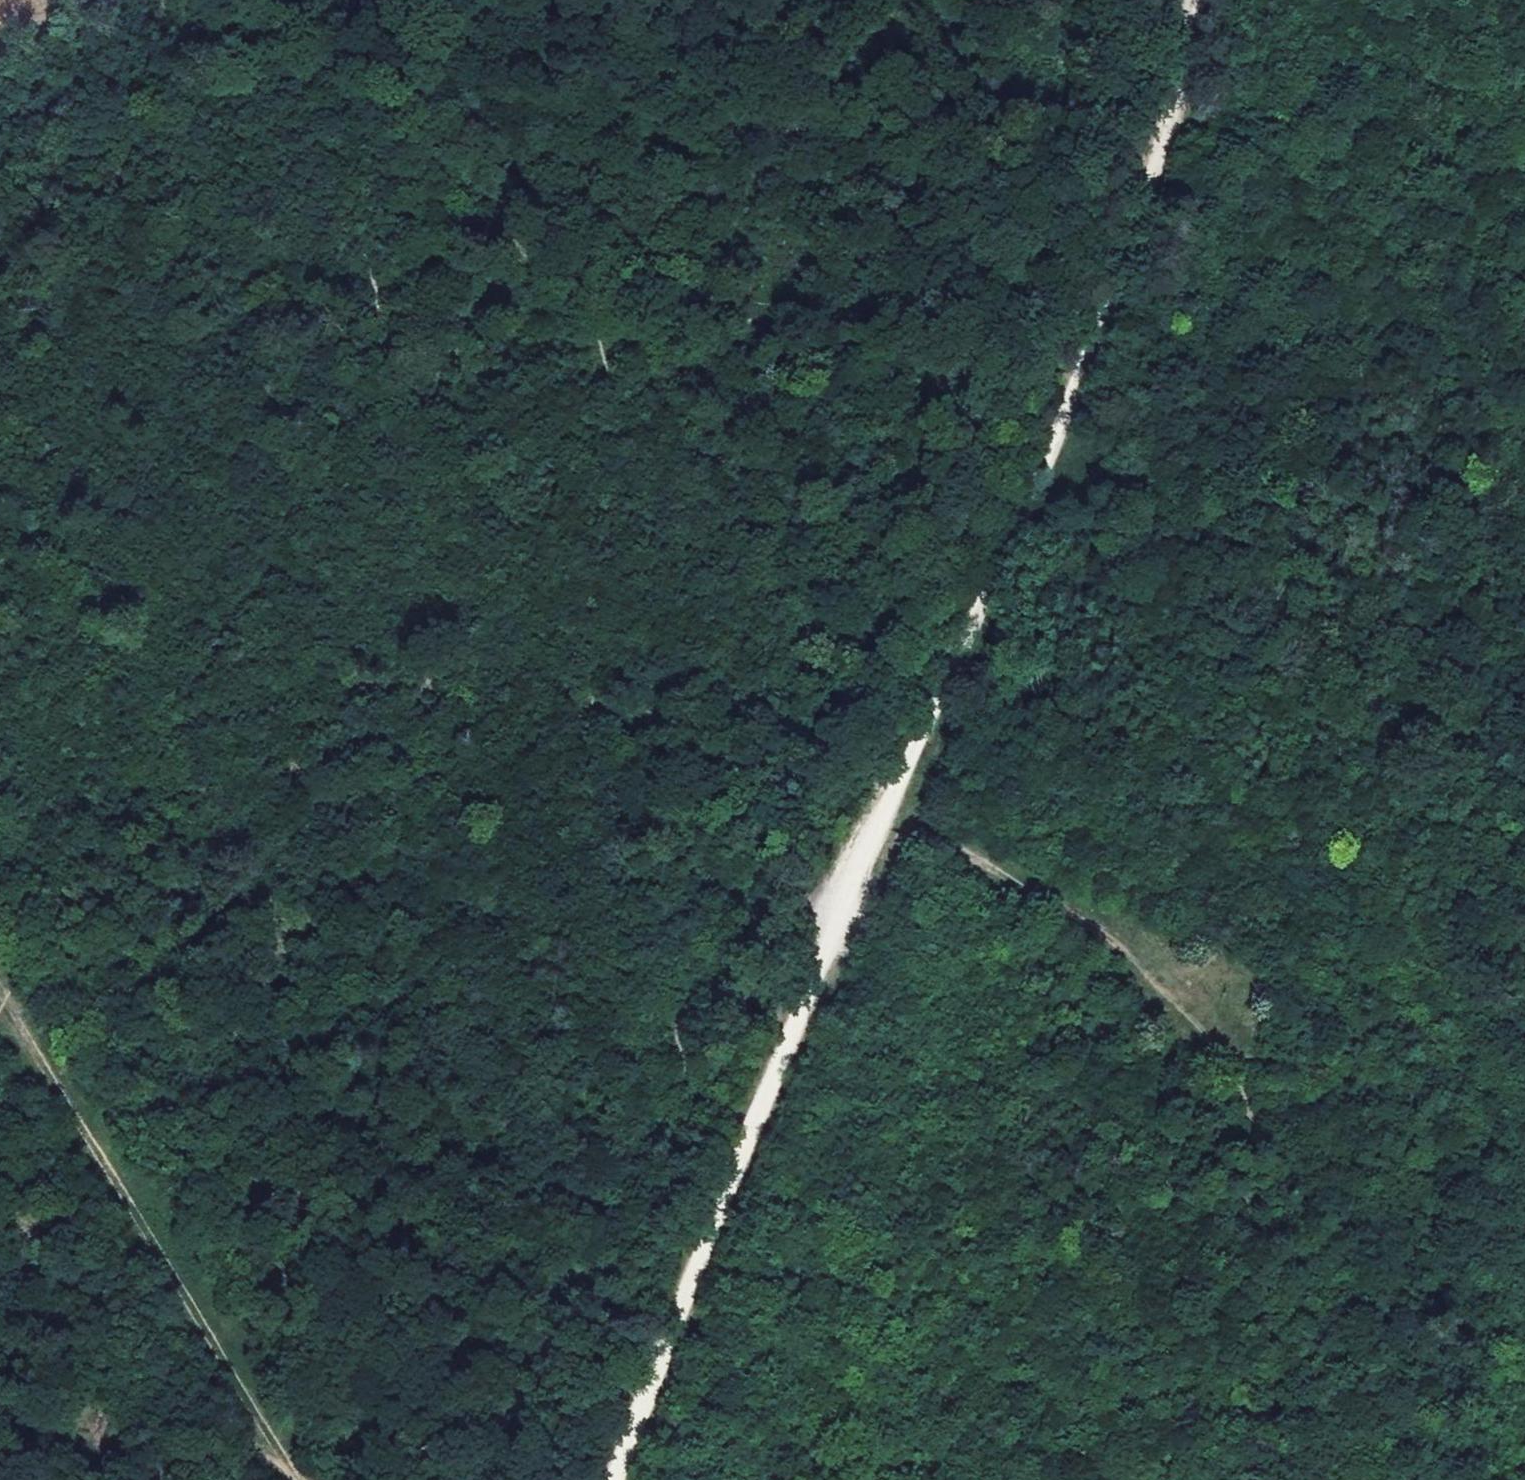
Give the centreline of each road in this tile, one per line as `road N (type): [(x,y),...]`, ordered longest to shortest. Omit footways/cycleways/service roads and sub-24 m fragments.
road 1 (track): [(621,1479),(1047,419),(1110,328),(1155,200),(1190,0)]
road 2 (track): [(279,0),(288,87),(339,227),(346,392),(0,1024)]

